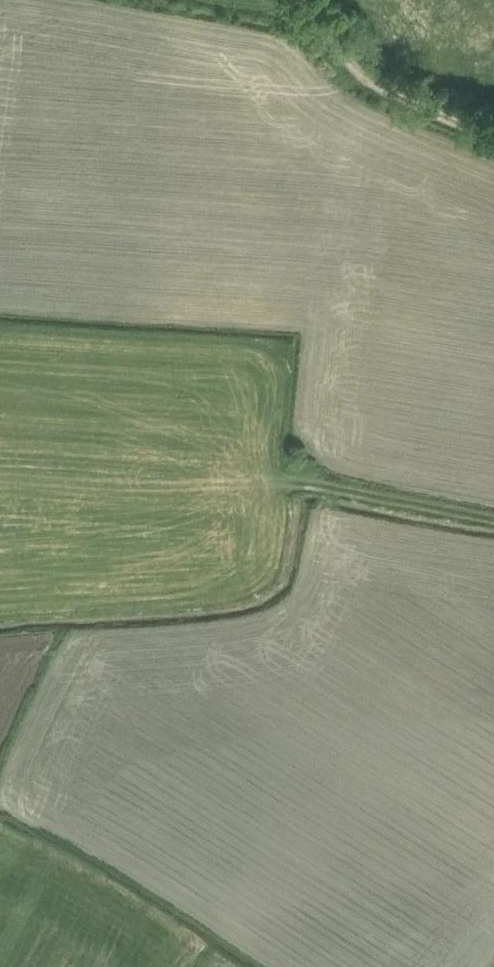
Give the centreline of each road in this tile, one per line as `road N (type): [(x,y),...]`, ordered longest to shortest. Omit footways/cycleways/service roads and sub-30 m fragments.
road 1 (track): [(493,142),(379,86),(293,0)]
road 2 (track): [(493,518),(295,482)]

